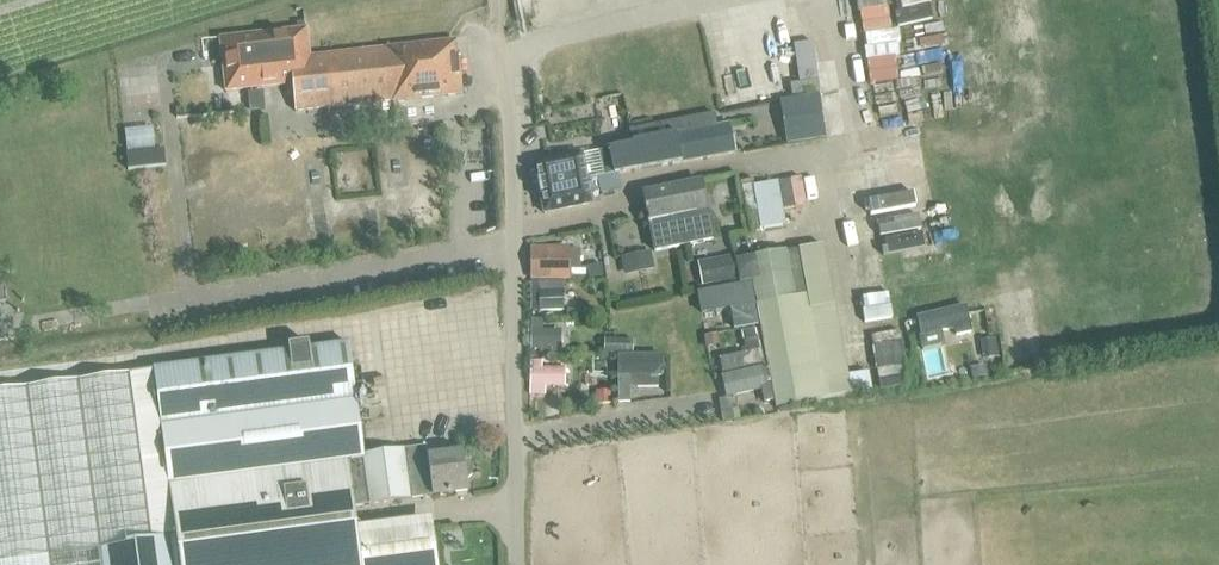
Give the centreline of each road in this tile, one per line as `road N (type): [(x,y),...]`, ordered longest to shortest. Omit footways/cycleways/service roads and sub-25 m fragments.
road 1 (residential): [(518,564),(513,230),(499,14)]
road 2 (track): [(502,51),(728,0)]

